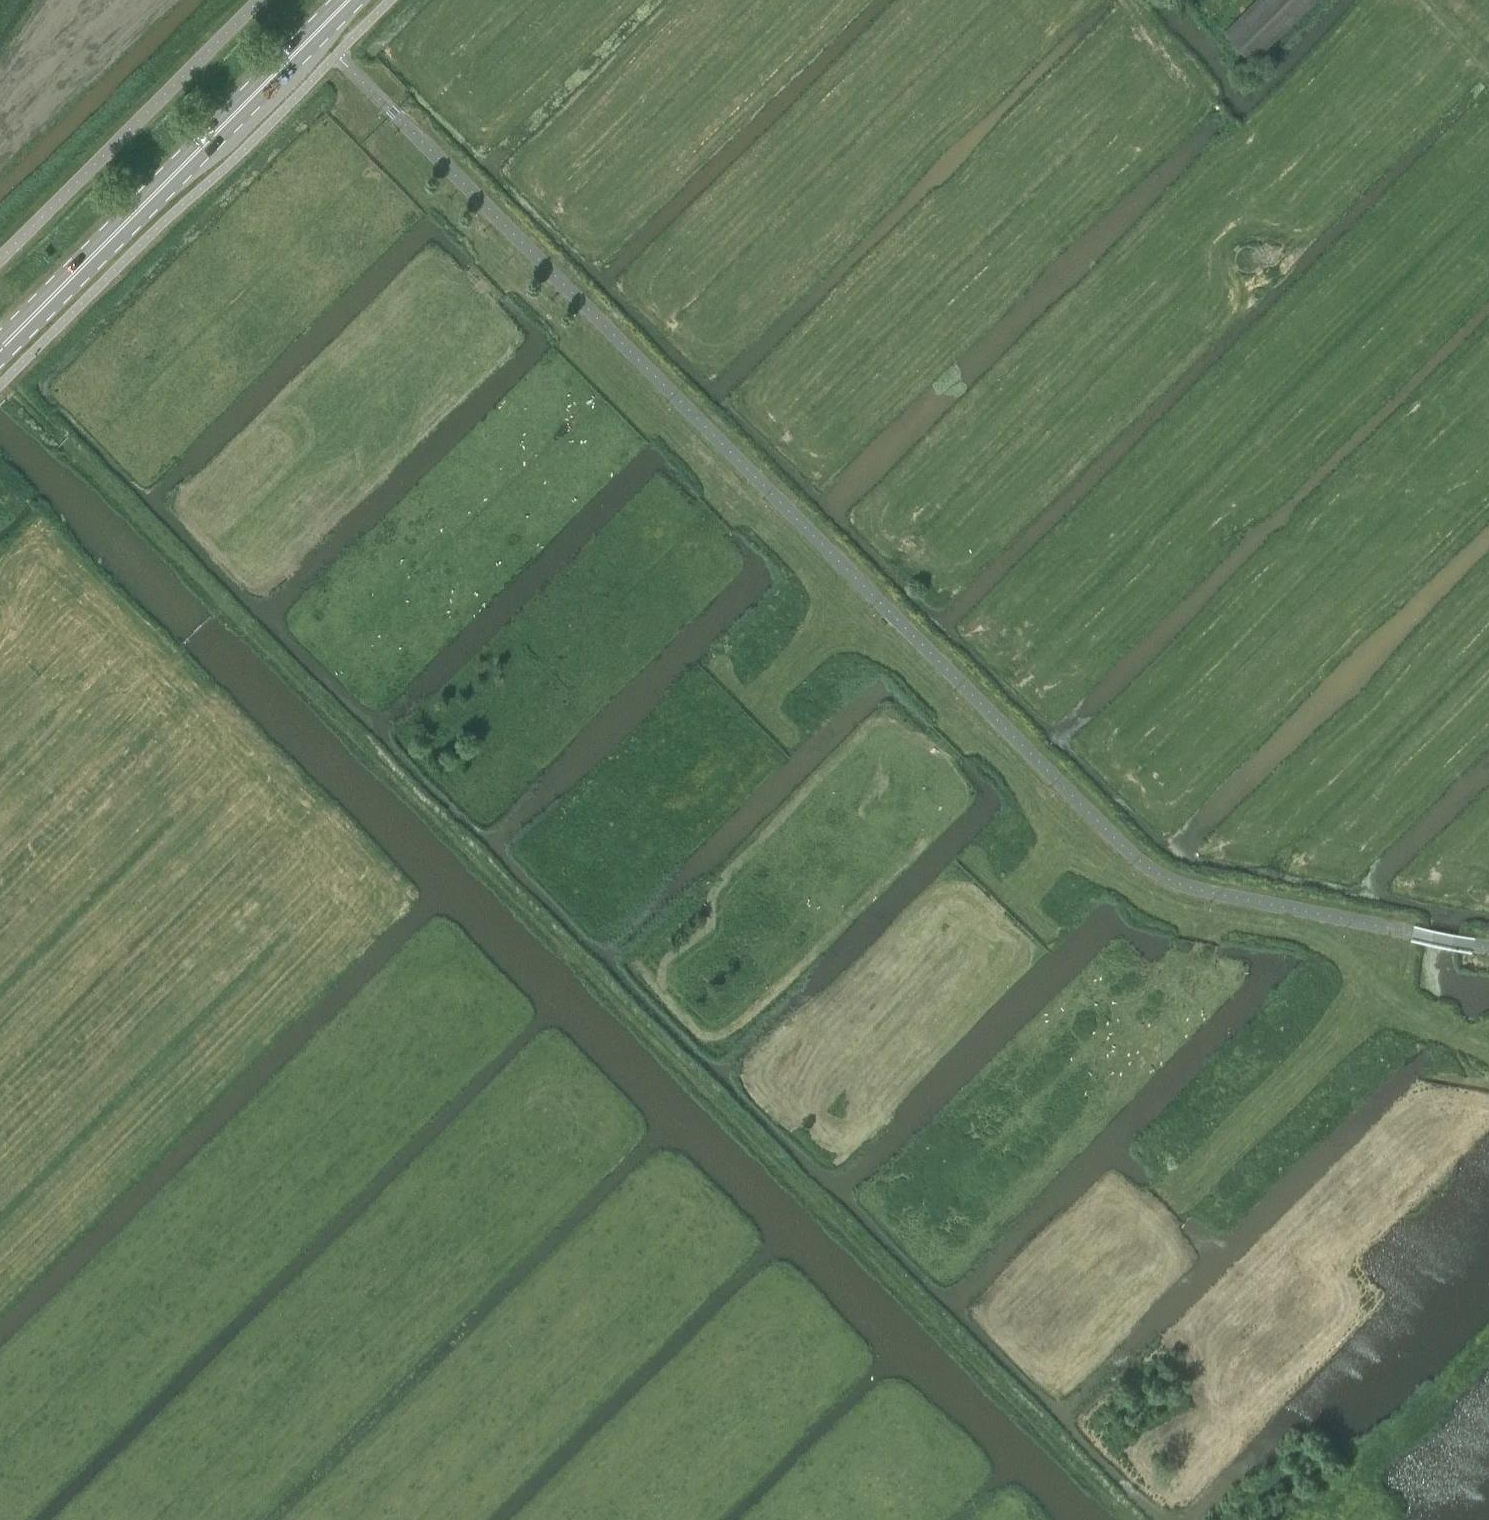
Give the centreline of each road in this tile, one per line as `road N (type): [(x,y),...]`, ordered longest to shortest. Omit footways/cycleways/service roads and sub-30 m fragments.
road 1 (secondary): [(0,348),(350,0)]
road 2 (track): [(1488,1031),(1400,1012),(1375,964),(1294,909)]

